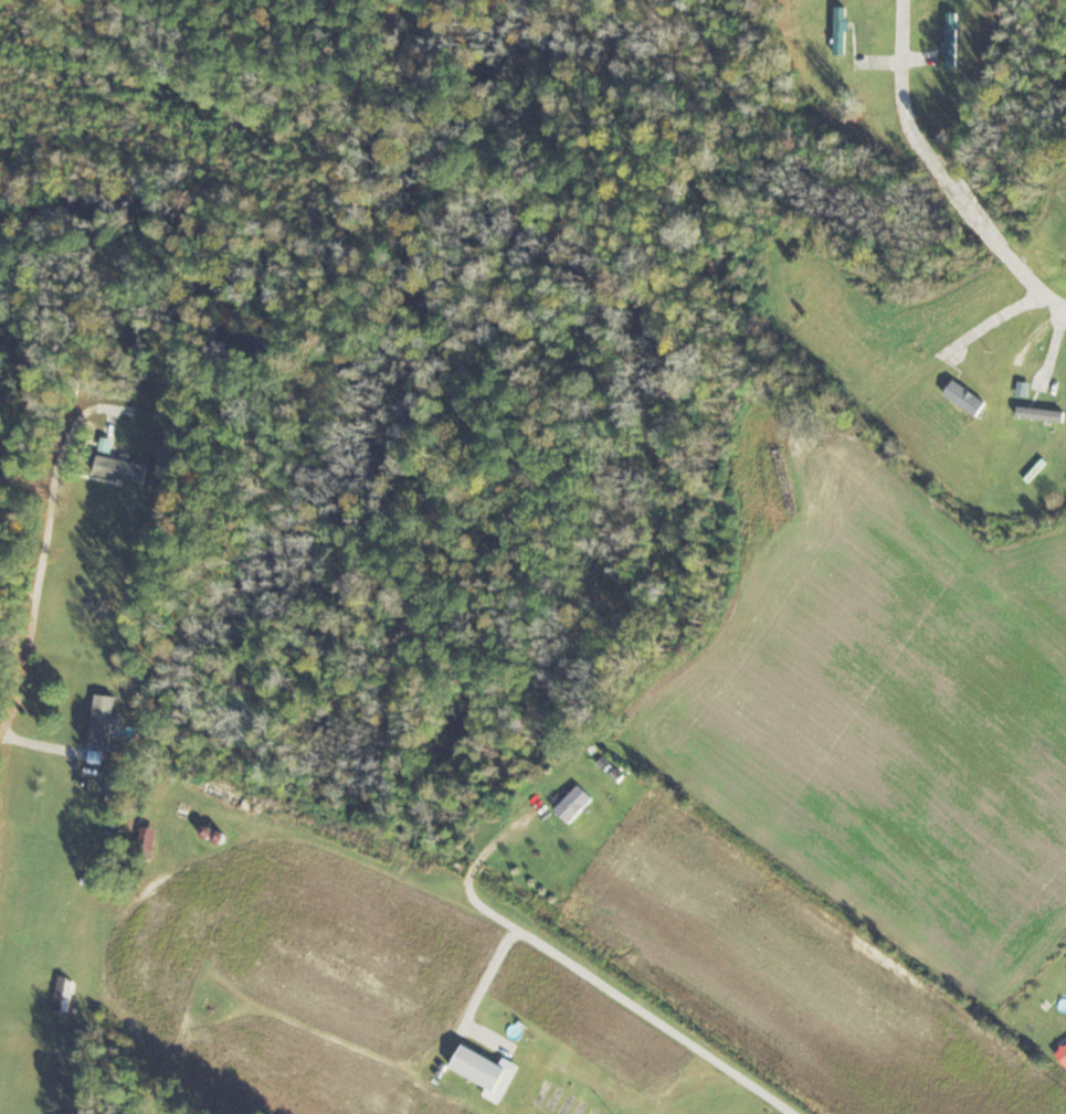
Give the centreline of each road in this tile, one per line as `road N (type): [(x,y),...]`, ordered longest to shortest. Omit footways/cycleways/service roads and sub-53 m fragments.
road 1 (residential): [(1065,304),(1041,291),(923,146),(906,99),(907,0)]
road 2 (residential): [(0,729),(77,409)]

